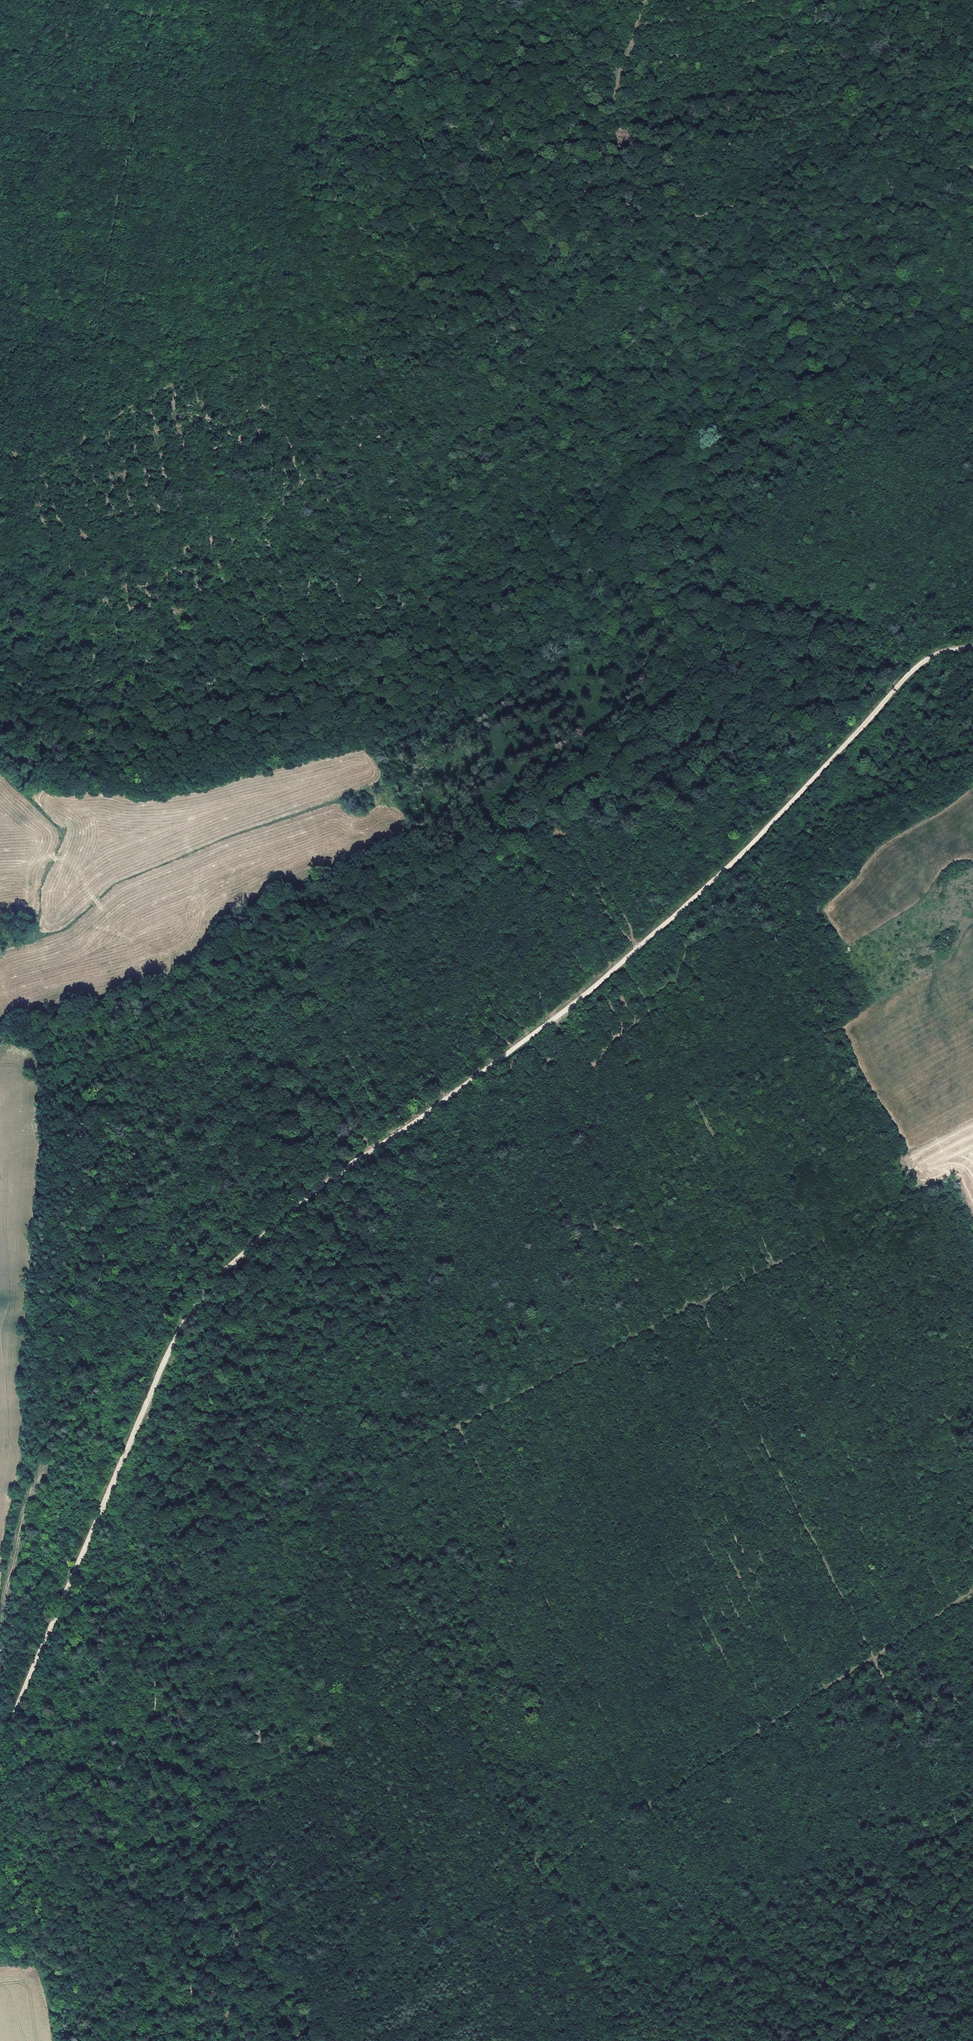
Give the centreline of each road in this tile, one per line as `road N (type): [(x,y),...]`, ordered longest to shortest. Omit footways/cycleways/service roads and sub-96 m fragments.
road 1 (track): [(0,1618),(48,1454),(94,1363),(111,1214),(150,1101),(248,974),(390,879),(445,876),(590,770),(696,676),(698,644),(649,595),(625,556),(684,484),(781,409),(798,377)]
road 2 (track): [(972,646),(914,666),(739,853),(587,994),(332,1178),(202,1290),(0,1748)]
road 3 (track): [(645,0),(583,178),(498,254),(391,334),(232,359),(144,399),(87,440),(99,305),(151,0)]
road 4 (track): [(452,0),(465,7),(459,37),(382,169),(382,208),(422,252),(436,241),(432,215),(408,189),(413,170),(439,141),(562,167),(638,208),(698,215),(836,155),(972,166)]
road 5 (track): [(623,961),(769,1266),(460,1432),(360,1408),(318,1353),(225,1271)]
road 6 (track): [(280,2040),(972,1592)]
road 7 (track): [(763,2040),(460,1432)]
road 8 (track): [(0,679),(50,693),(92,683),(252,611),(337,614),(541,592),(601,537),(625,556)]
road 9 (track): [(201,2040),(152,1799),(154,1648),(142,1549),(148,1399)]
road 10 (track): [(332,1178),(460,1432),(146,1580)]
road 11 (track): [(350,1484),(622,2040)]
road 12 (track): [(972,1849),(696,1306)]
road 13 (track): [(972,1539),(820,1243),(769,1266)]
road 14 (track): [(972,324),(855,353),(798,377)]

